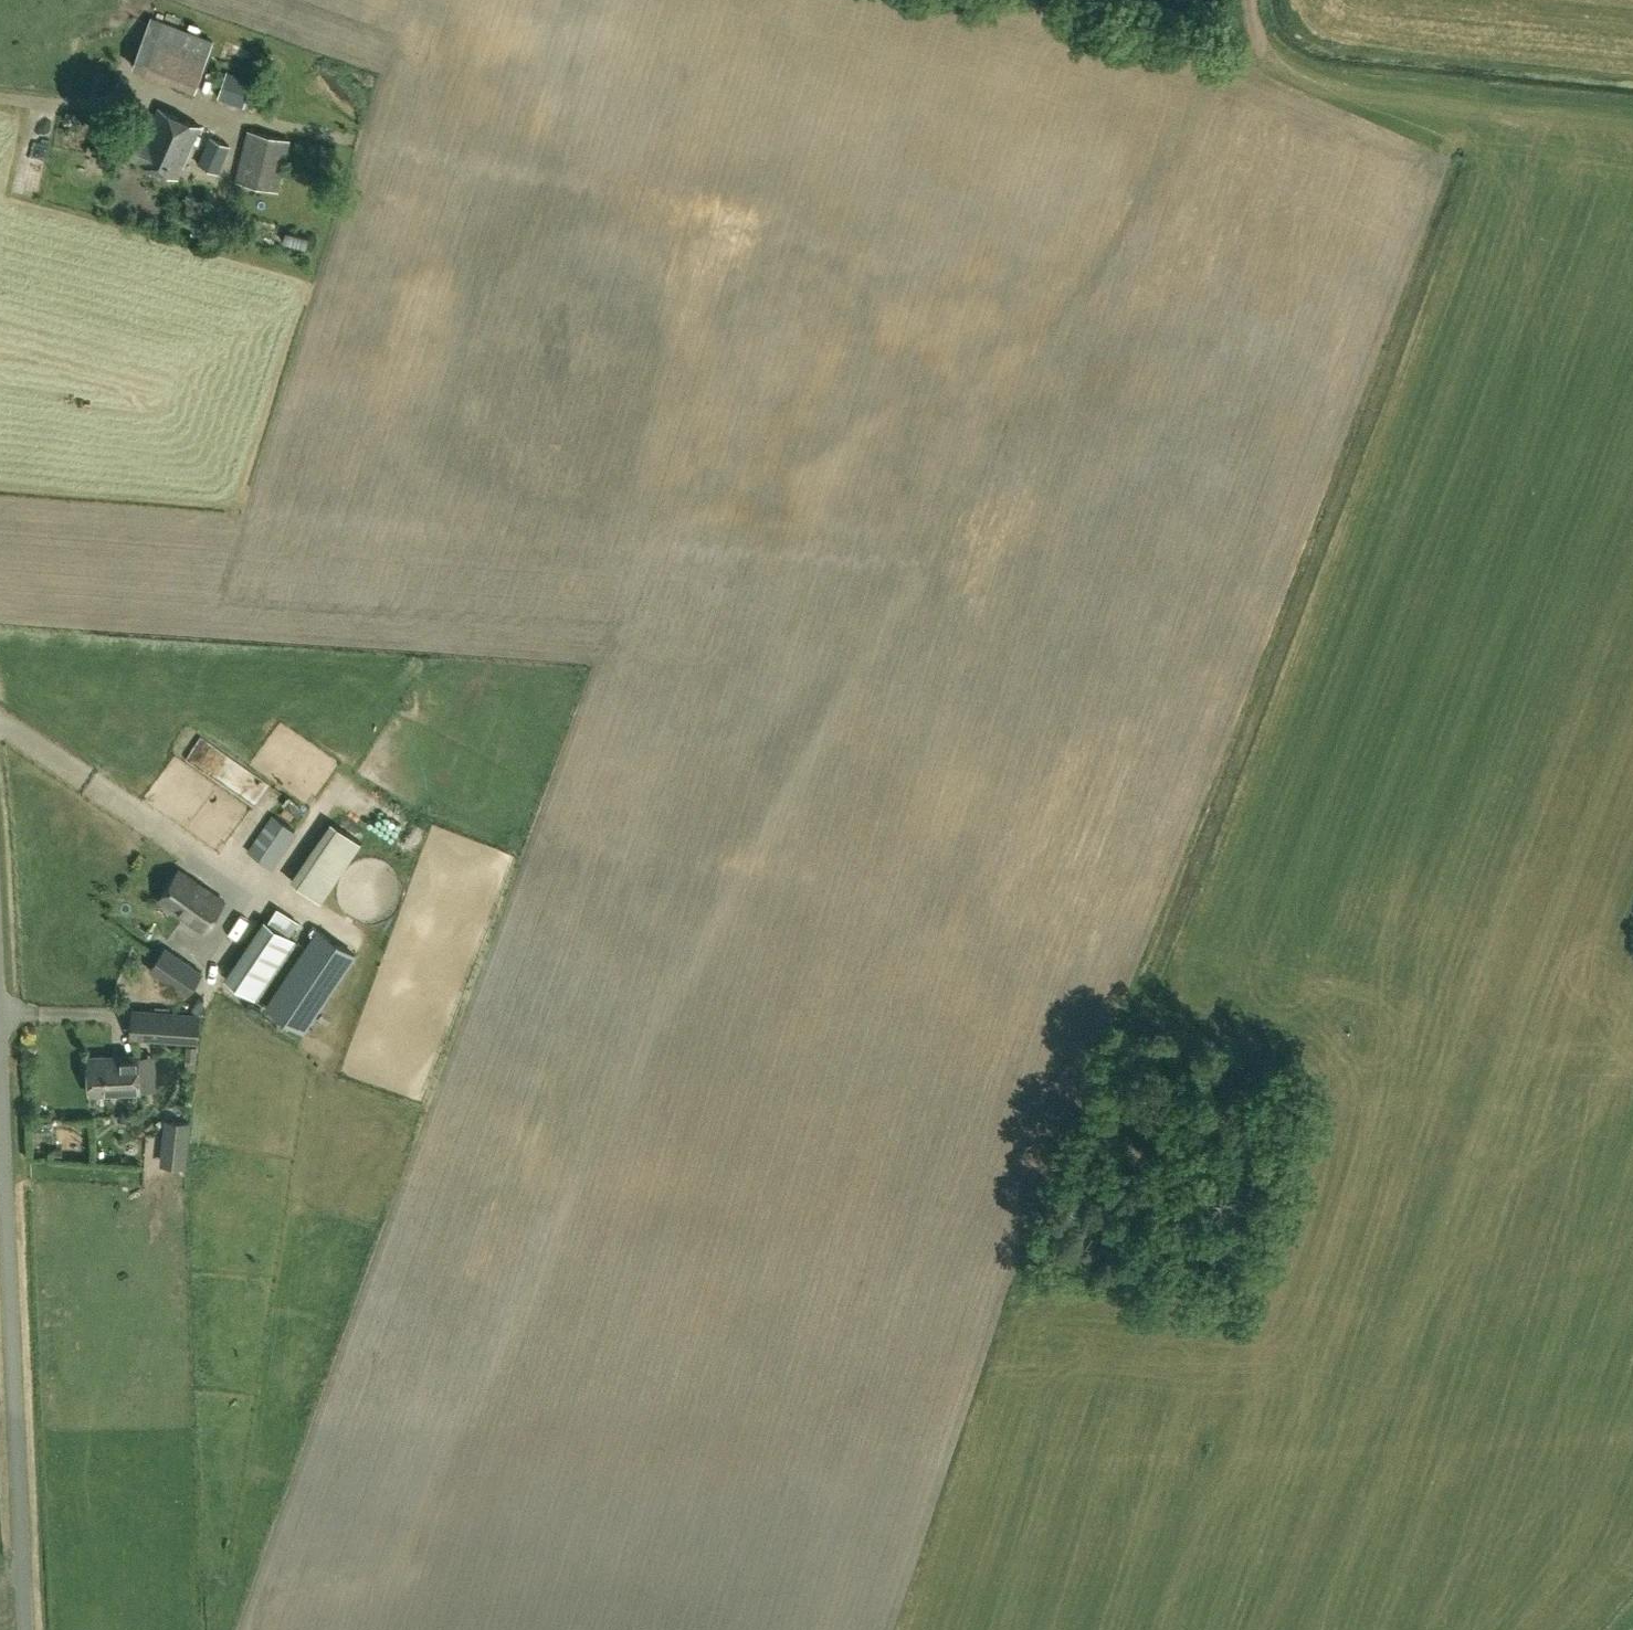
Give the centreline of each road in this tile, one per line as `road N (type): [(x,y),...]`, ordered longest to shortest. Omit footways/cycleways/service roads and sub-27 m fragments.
road 1 (unclassified): [(25,1629),(0,1049)]

